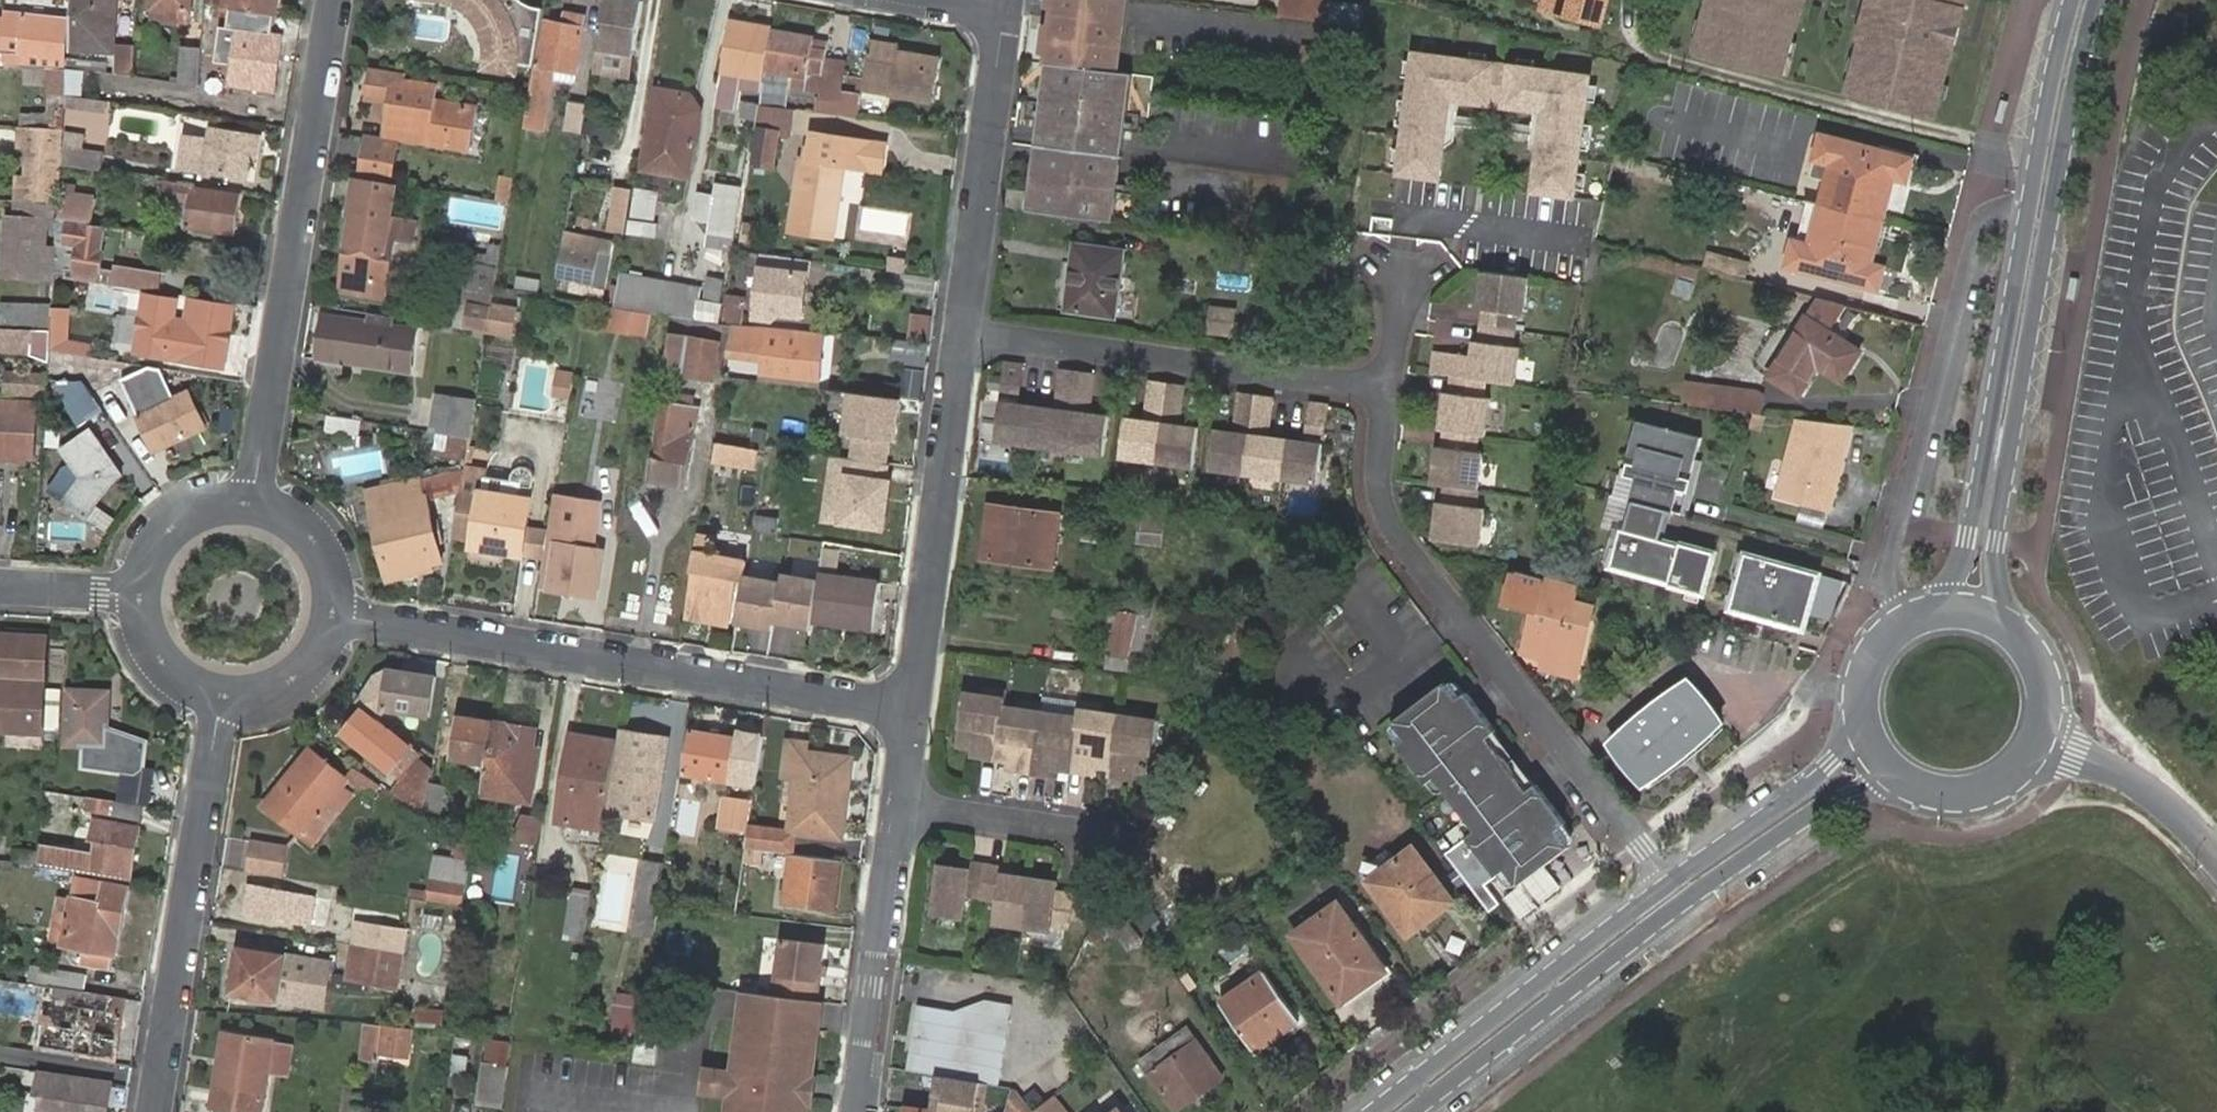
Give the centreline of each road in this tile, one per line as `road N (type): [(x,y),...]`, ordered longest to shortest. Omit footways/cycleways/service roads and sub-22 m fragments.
road 1 (secondary): [(2075,0),(1963,561),(1905,624)]
road 2 (secondary): [(2022,638),(2001,592),(1996,541),(2064,138),(2099,0)]
road 3 (secondary): [(1411,1111),(1811,814),(1874,789),(1929,788)]
road 4 (residential): [(1376,385),(1377,515),(1670,884)]
road 5 (residential): [(348,627),(909,713)]
road 6 (residential): [(334,0),(258,483)]
road 7 (residential): [(223,700),(157,1111)]
road 8 (residential): [(967,330),(1376,385)]
road 9 (residential): [(967,330),(909,713)]
road 10 (secondary): [(1670,884),(1379,1111)]
road 11 (residential): [(1008,14),(967,330)]
road 12 (residential): [(899,804),(854,1111)]
road 13 (secondary): [(1865,683),(1850,738),(1829,764),(1670,884)]
road 14 (unclassified): [(2216,857),(2134,782),(2039,739)]
road 15 (residential): [(899,804),(1111,841)]
road 16 (residential): [(348,627),(353,590),(337,535),(312,506),(258,483)]
road 17 (residential): [(258,483),(220,484),(163,516),(142,548),(132,592)]
road 18 (residential): [(223,700),(261,701),(304,684),(348,627)]
road 19 (residential): [(132,592),(139,630),(159,664),(188,688),(223,700)]
road 20 (secondary): [(1865,683),(1870,736),(1885,759),(1929,788)]
road 21 (residential): [(0,584),(132,592)]
road 22 (secondary): [(1929,788),(1981,789),(2024,761),(2039,739)]
road 23 (secondary): [(2022,638),(1966,610),(1905,624)]

